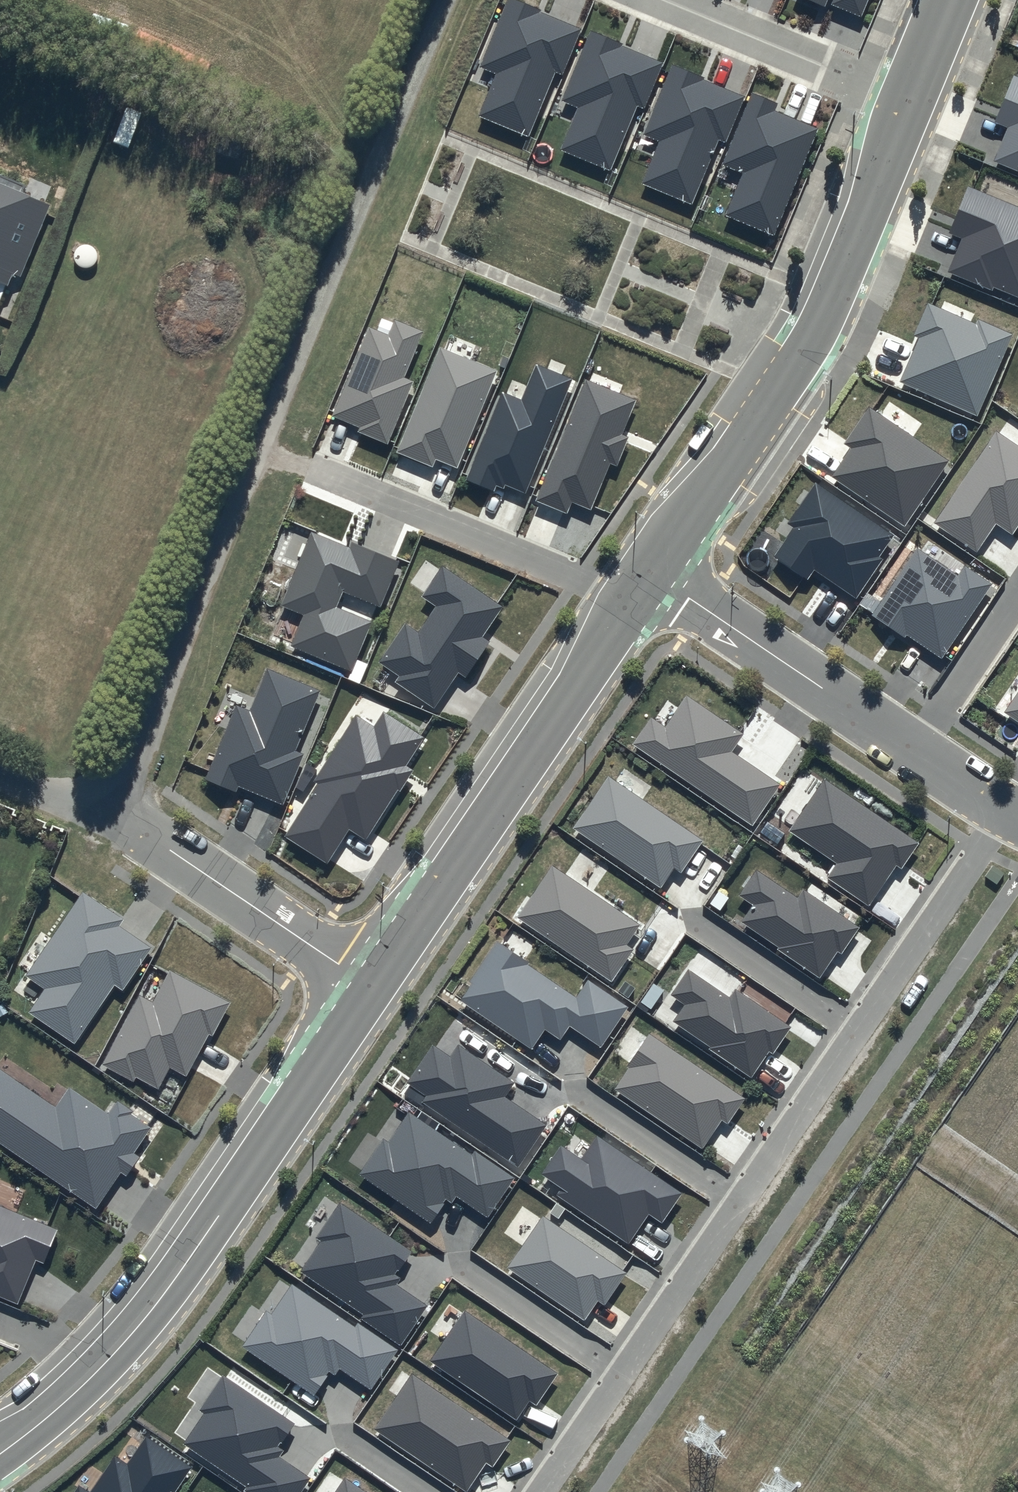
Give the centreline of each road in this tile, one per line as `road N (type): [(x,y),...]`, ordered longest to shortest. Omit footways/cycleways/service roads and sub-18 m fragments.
road 1 (residential): [(445,0),(141,742),(122,777),(96,796)]
road 2 (residential): [(1002,808),(539,1491)]
road 3 (tertiary): [(0,1453),(63,1404),(153,1309),(376,988)]
road 4 (tertiary): [(651,572),(811,340),(908,100)]
road 5 (tertiary): [(376,988),(651,572)]
road 6 (residential): [(1002,808),(651,572)]
road 7 (residential): [(96,796),(376,988)]
road 8 (residential): [(667,0),(908,100)]

